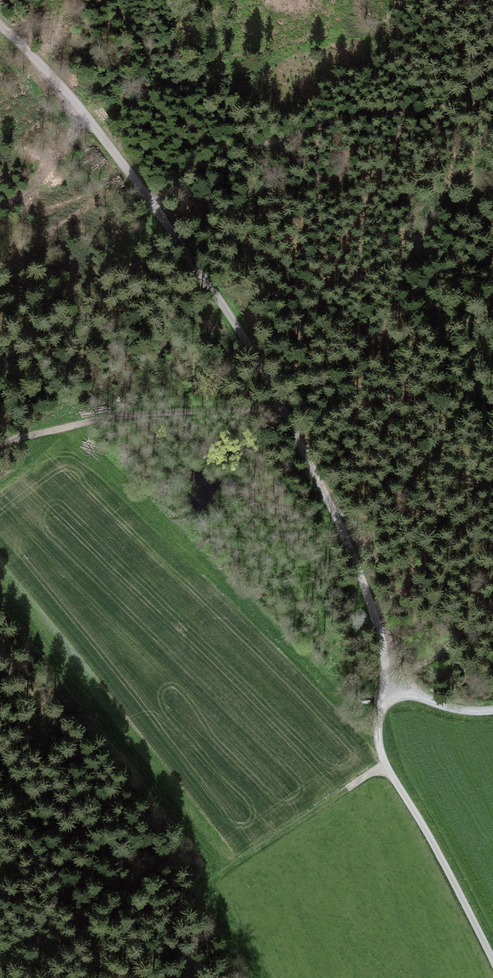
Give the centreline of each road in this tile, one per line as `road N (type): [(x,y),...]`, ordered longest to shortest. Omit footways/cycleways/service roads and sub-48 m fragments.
road 1 (unclassified): [(0,37),(119,166),(252,370),(342,548),(372,633),(378,739),(387,765),(492,959)]
road 2 (track): [(0,451),(116,417),(271,406)]
road 3 (track): [(387,765),(220,876)]
road 4 (track): [(492,594),(445,643),(376,683)]

